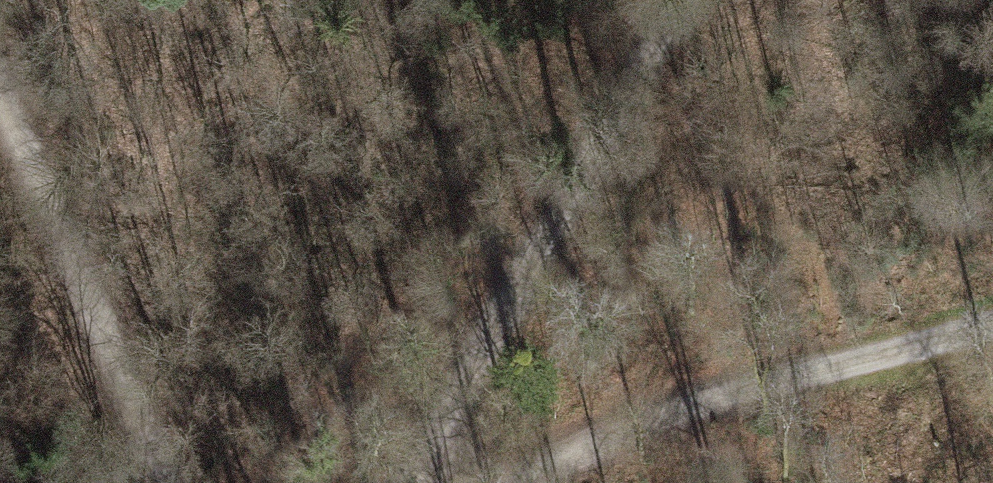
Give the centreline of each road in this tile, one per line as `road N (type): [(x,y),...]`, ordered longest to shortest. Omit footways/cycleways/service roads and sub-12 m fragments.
road 1 (track): [(381,482),(675,0)]
road 2 (track): [(462,482),(791,373),(992,320)]
road 3 (track): [(0,87),(161,482)]

